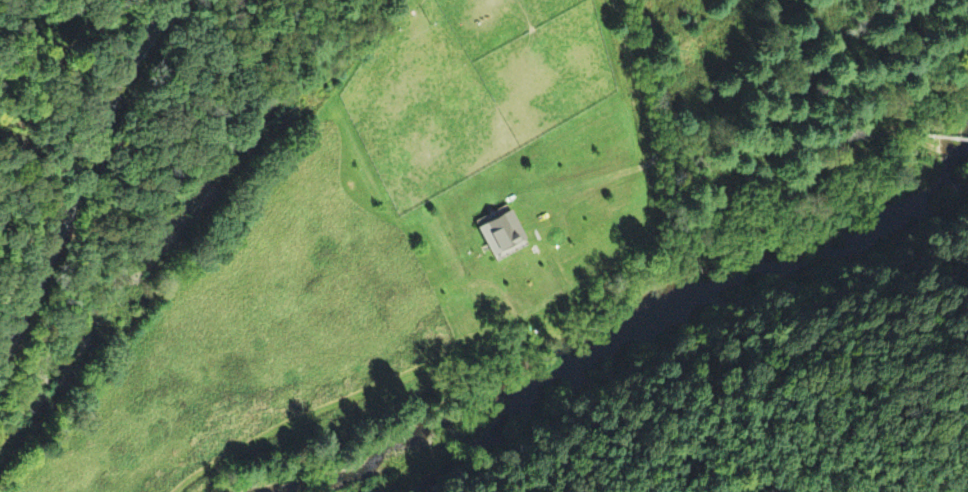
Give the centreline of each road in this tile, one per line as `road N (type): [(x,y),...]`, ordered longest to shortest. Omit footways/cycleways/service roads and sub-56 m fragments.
road 1 (residential): [(935,152),(654,151),(621,113),(593,0)]
road 2 (secondary): [(189,0),(144,48),(84,151),(0,357)]

